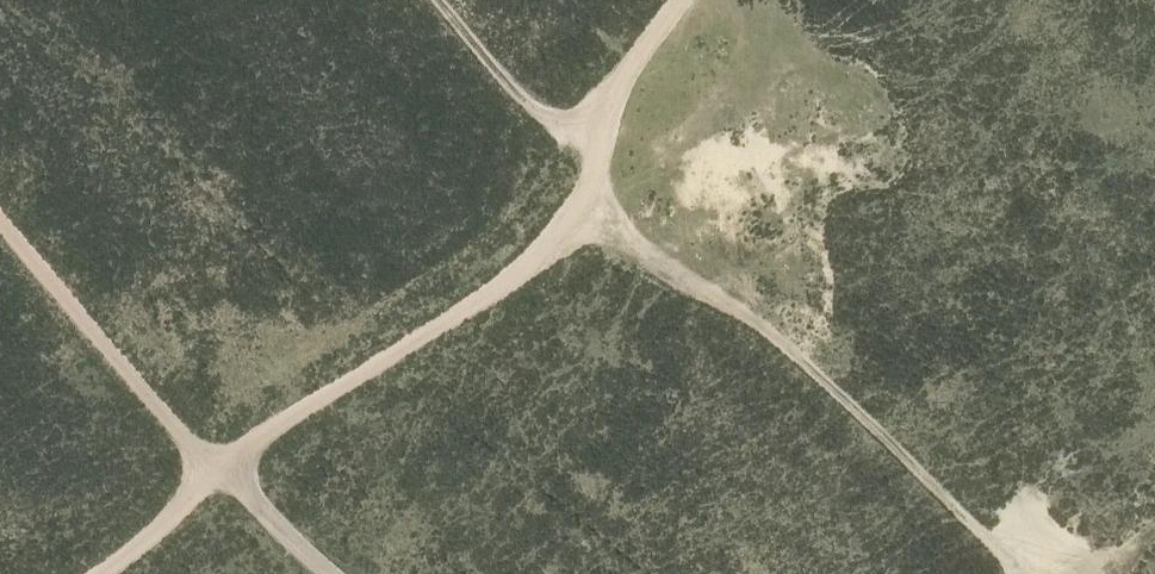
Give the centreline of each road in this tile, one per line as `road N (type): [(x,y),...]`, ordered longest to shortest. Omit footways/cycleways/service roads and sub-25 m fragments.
road 1 (track): [(589,210),(682,283),(727,299),(841,395),(1020,573)]
road 2 (track): [(589,210),(532,263),(212,470)]
road 3 (track): [(0,220),(212,470)]
road 4 (track): [(438,0),(541,122),(593,139)]
road 5 (track): [(593,139),(623,69),(677,0)]
road 6 (track): [(212,470),(249,494),(331,573)]
road 7 (track): [(212,470),(162,530),(96,573)]

